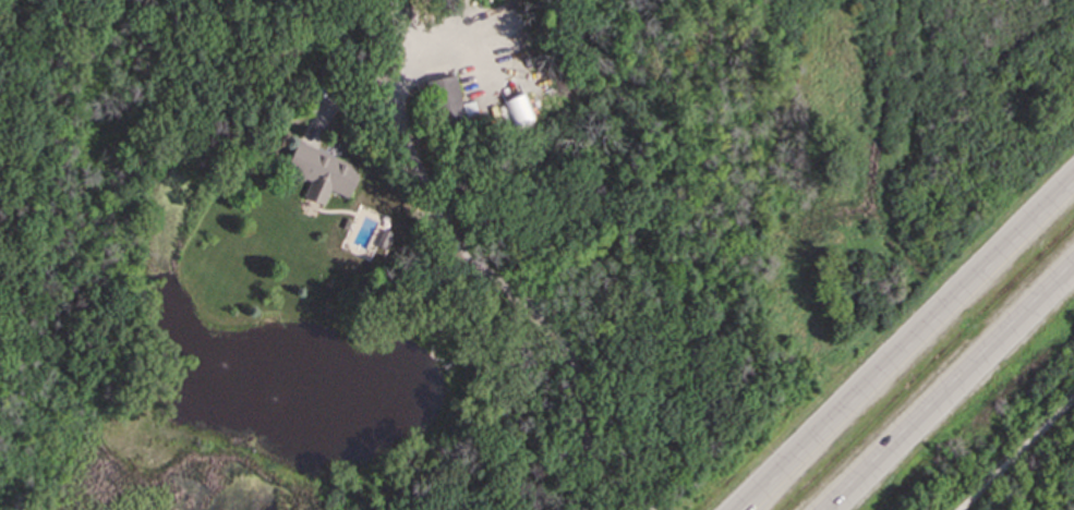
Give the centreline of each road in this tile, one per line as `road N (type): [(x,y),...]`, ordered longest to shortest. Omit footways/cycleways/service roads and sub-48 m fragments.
road 1 (trunk): [(1073,199),(757,509)]
road 2 (trunk): [(839,509),(1073,285)]

